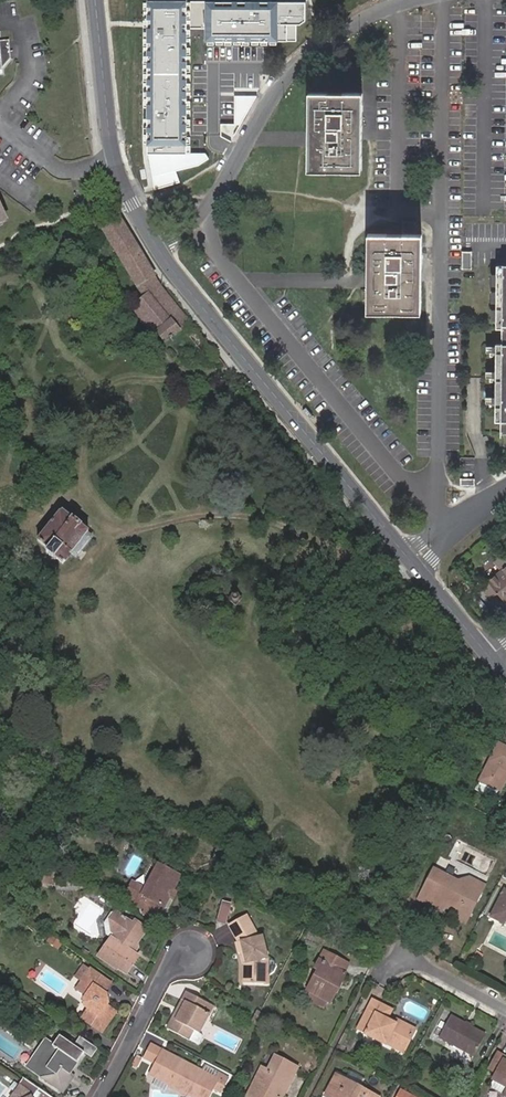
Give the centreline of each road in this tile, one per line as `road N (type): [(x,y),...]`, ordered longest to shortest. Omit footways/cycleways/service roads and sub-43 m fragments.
road 1 (tertiary): [(156,244),(406,556)]
road 2 (residential): [(413,0),(315,49),(278,90),(206,212),(156,244)]
road 3 (tertiary): [(96,0),(113,149),(156,244)]
road 4 (track): [(372,75),(372,188),(351,242),(349,278)]
road 5 (residential): [(101,1096),(163,978),(192,953)]

